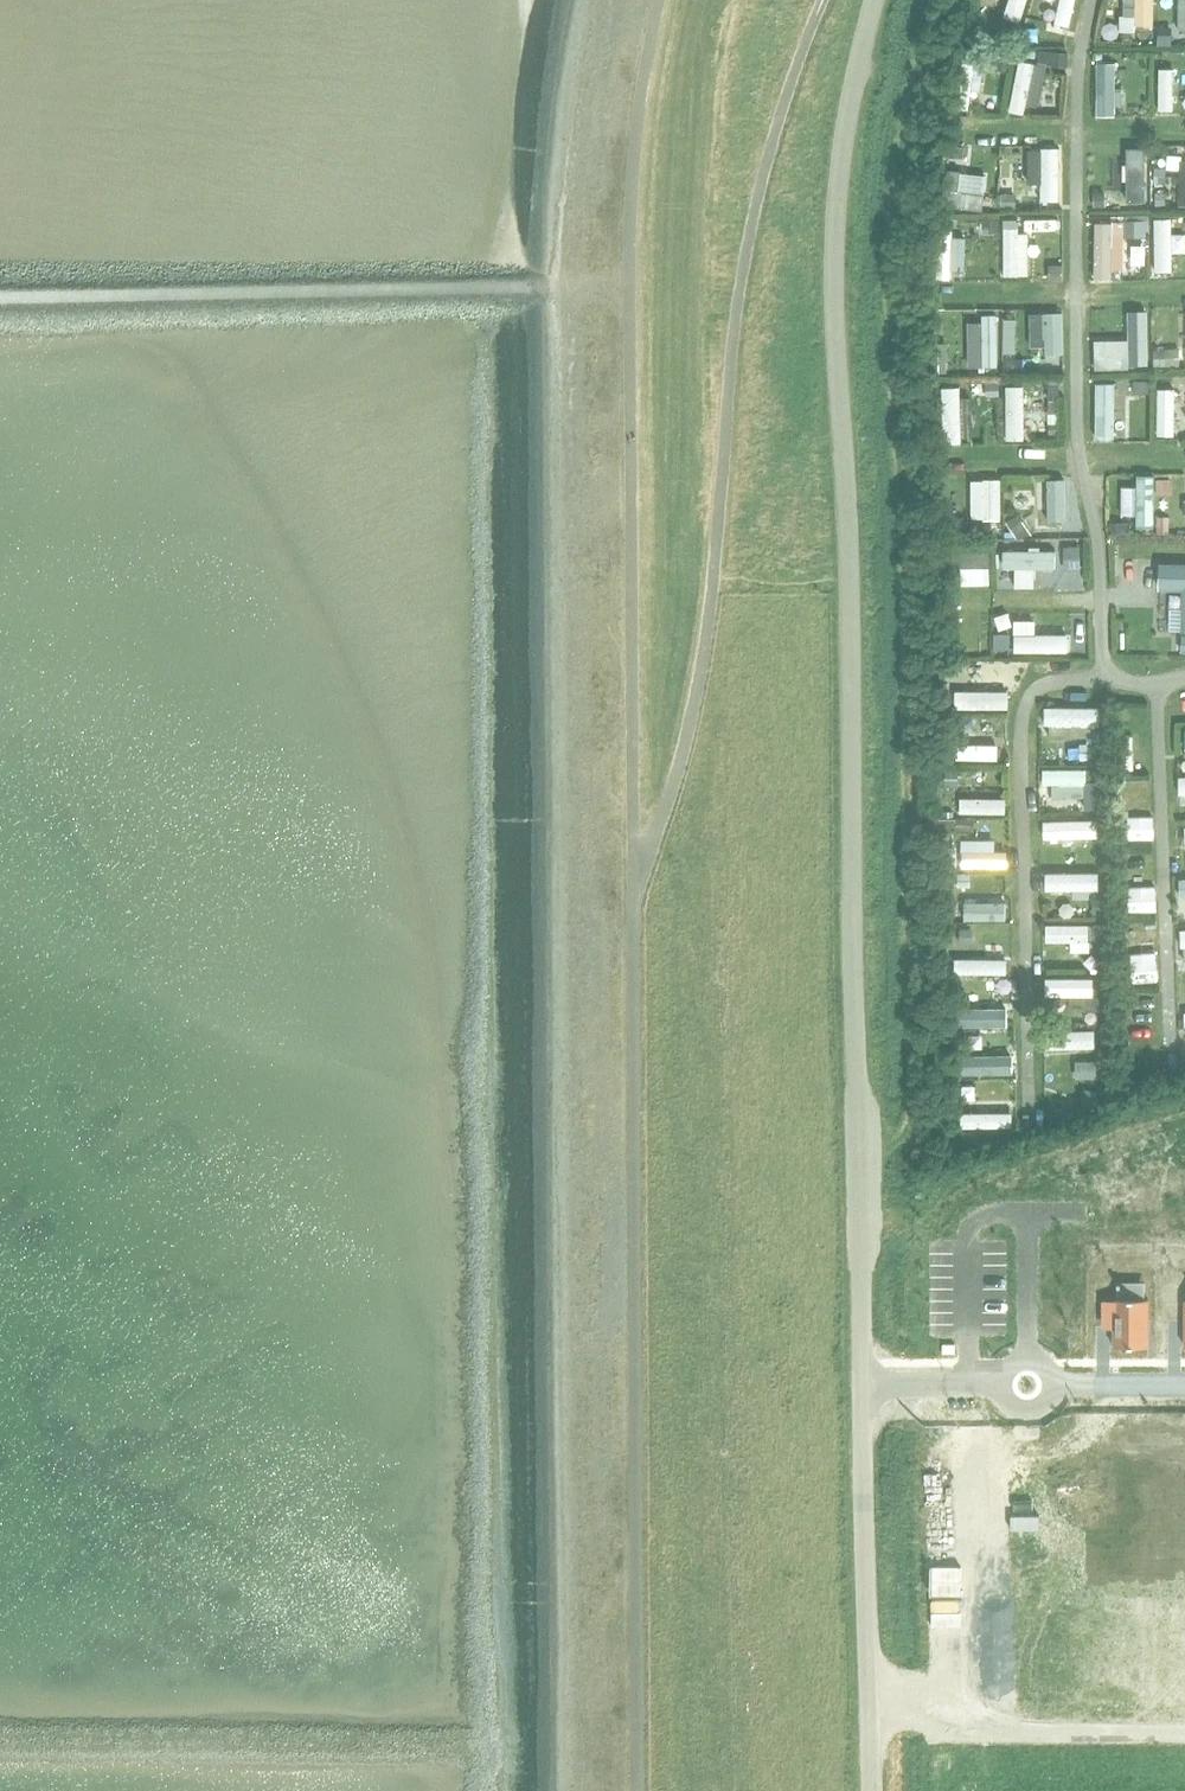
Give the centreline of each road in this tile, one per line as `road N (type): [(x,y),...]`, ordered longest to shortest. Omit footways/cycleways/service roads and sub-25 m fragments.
road 1 (tertiary): [(876,1790),(840,204),(876,0)]
road 2 (residential): [(1099,0),(1084,65),(1080,453),(1105,533),(1105,672)]
road 3 (residential): [(1105,672),(1068,679),(1036,700),(1028,721),(1034,1076)]
road 4 (residential): [(1163,672),(1166,798)]

